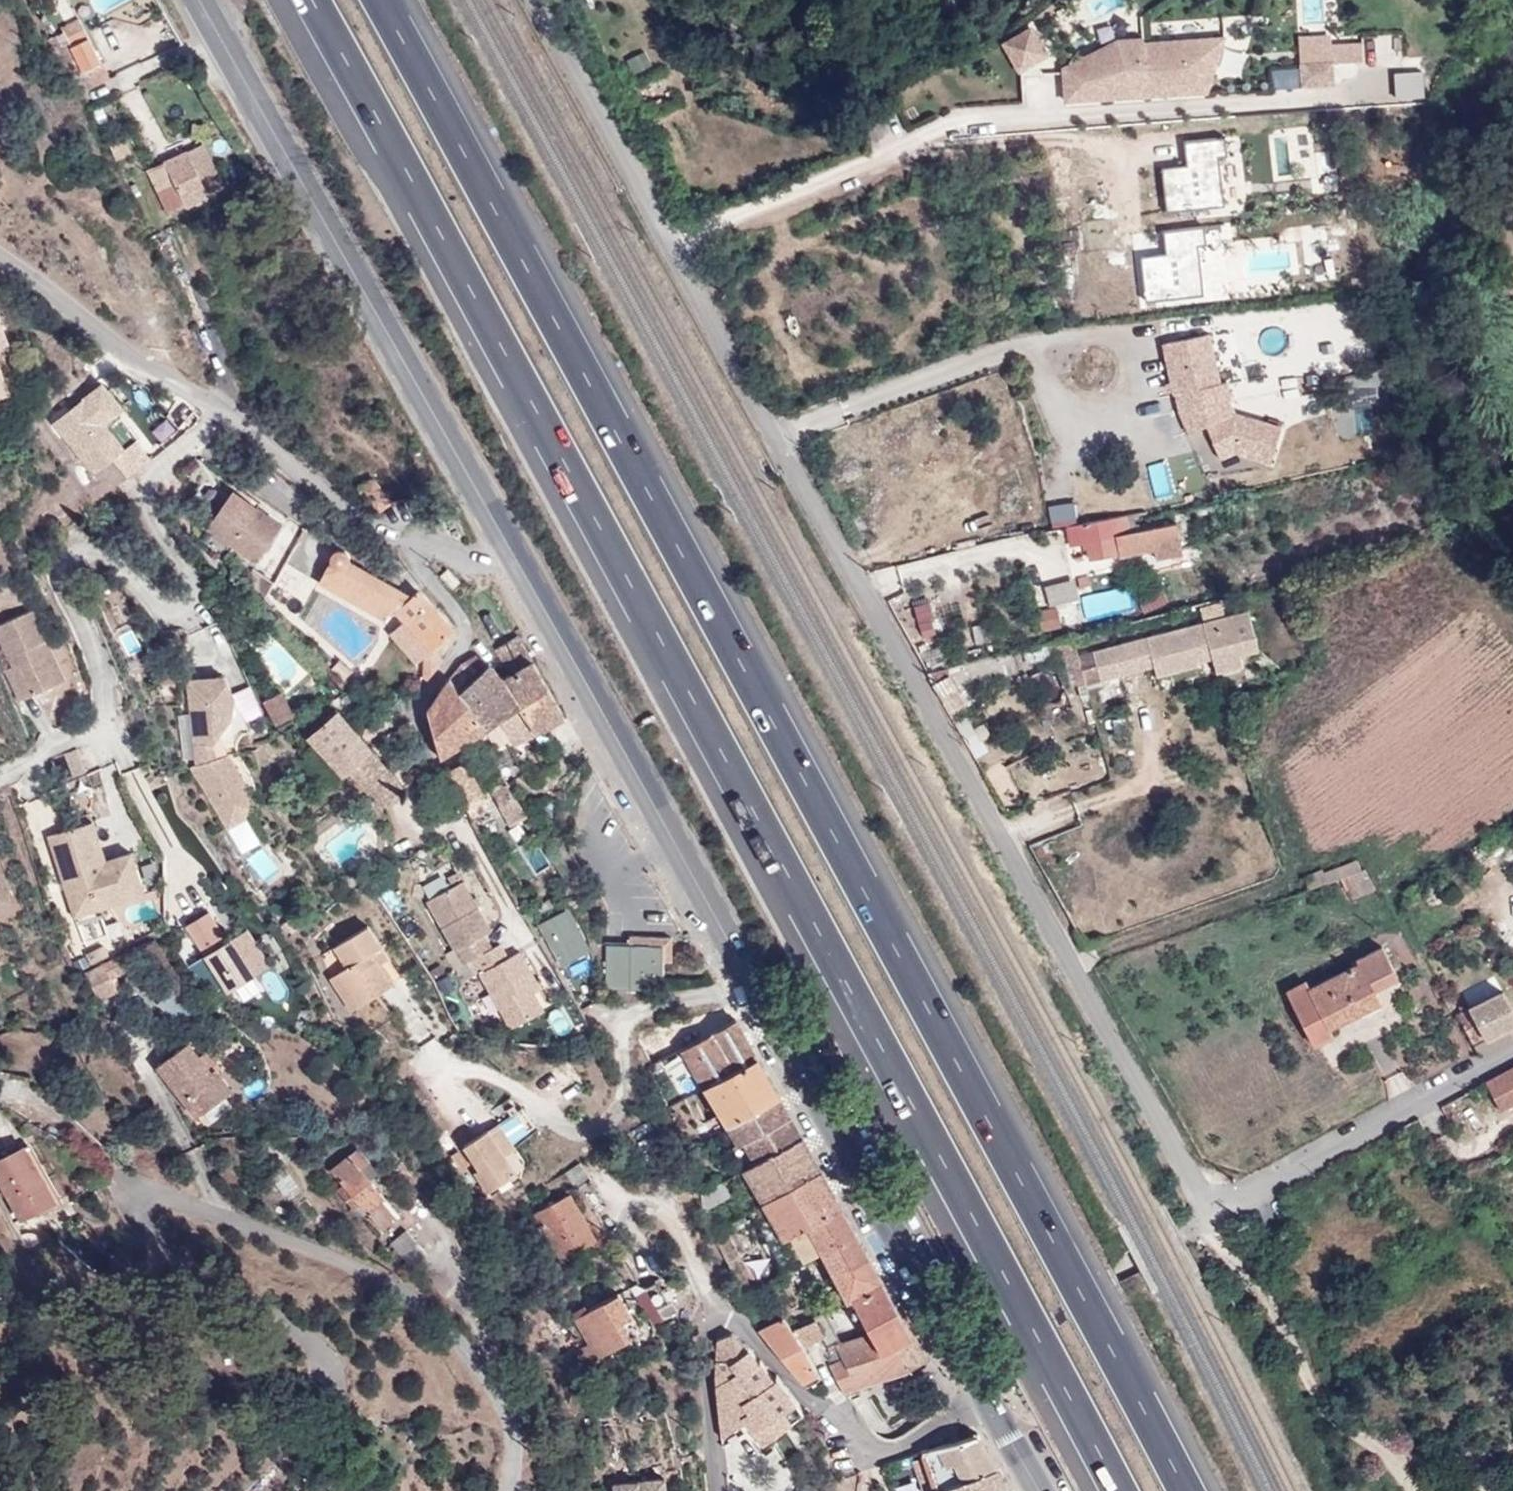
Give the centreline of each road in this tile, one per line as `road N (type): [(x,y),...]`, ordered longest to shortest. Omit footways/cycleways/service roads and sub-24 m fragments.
road 1 (motorway): [(310,0),(1119,1490)]
road 2 (motorway): [(1185,1490),(378,0)]
road 3 (residential): [(537,0),(1213,1220)]
road 4 (primary): [(511,552),(991,1409)]
road 5 (residential): [(502,1490),(516,1438),(499,1394),(408,1288),(230,1215),(134,1189),(139,1219),(173,1263),(281,1314),(324,1349),(329,1390)]
road 6 (primary): [(200,0),(511,552)]
road 7 (residential): [(0,252),(334,507),(475,559),(511,552)]
road 8 (residential): [(870,1455),(719,1314),(706,1333),(719,1490)]
road 9 (tertiary): [(1512,1048),(1213,1220)]
road 10 (residential): [(991,1409),(870,1455)]

